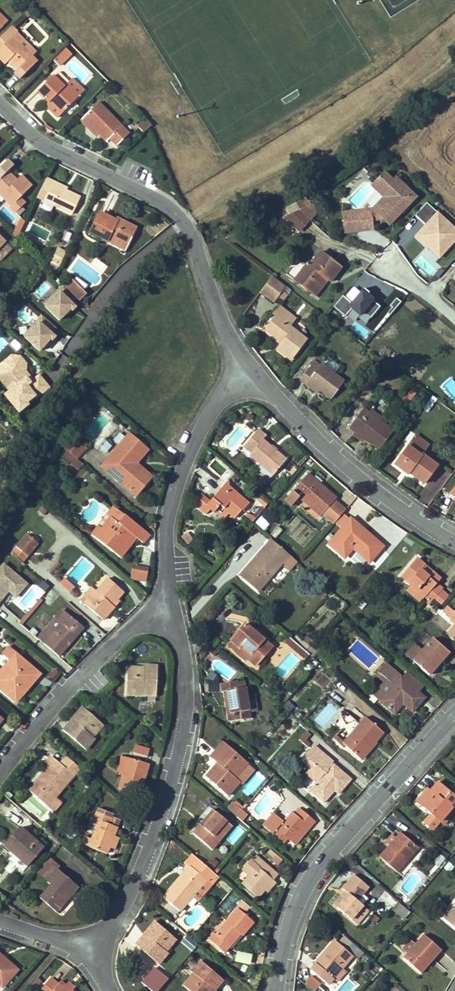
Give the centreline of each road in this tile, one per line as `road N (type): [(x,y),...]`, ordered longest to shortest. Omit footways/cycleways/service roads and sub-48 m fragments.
road 1 (residential): [(0,107),(71,163),(186,228),(255,369)]
road 2 (residential): [(176,632),(196,711),(180,800),(120,914),(91,940)]
road 3 (residential): [(274,990),(300,883),(454,718)]
road 4 (residential): [(255,369),(179,506),(176,632)]
road 5 (residential): [(255,369),(407,522),(454,545)]
road 6 (residential): [(0,765),(128,644),(176,632)]

